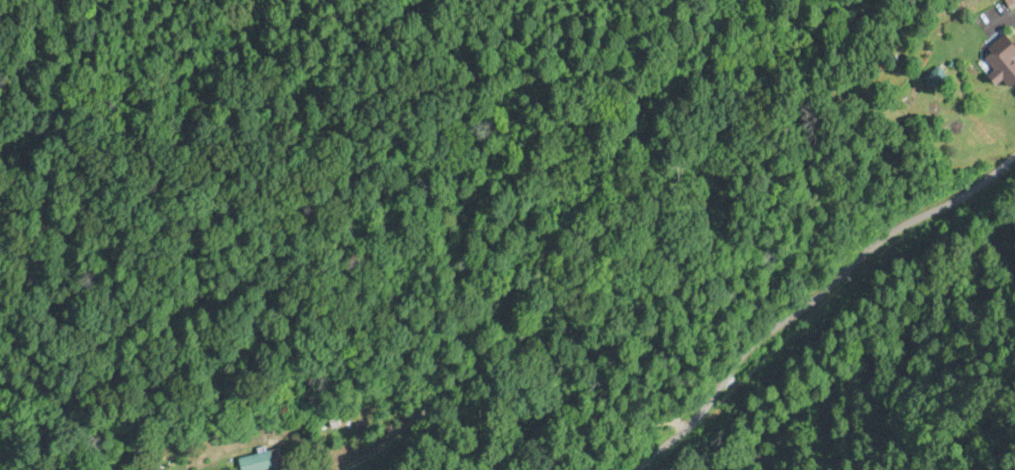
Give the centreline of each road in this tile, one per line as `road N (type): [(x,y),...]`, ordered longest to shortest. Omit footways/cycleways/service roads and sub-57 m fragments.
road 1 (residential): [(622,469),(841,230),(1014,130)]
road 2 (residential): [(673,414),(619,382),(537,368),(440,384),(381,358)]
road 3 (residential): [(51,469),(137,376)]

